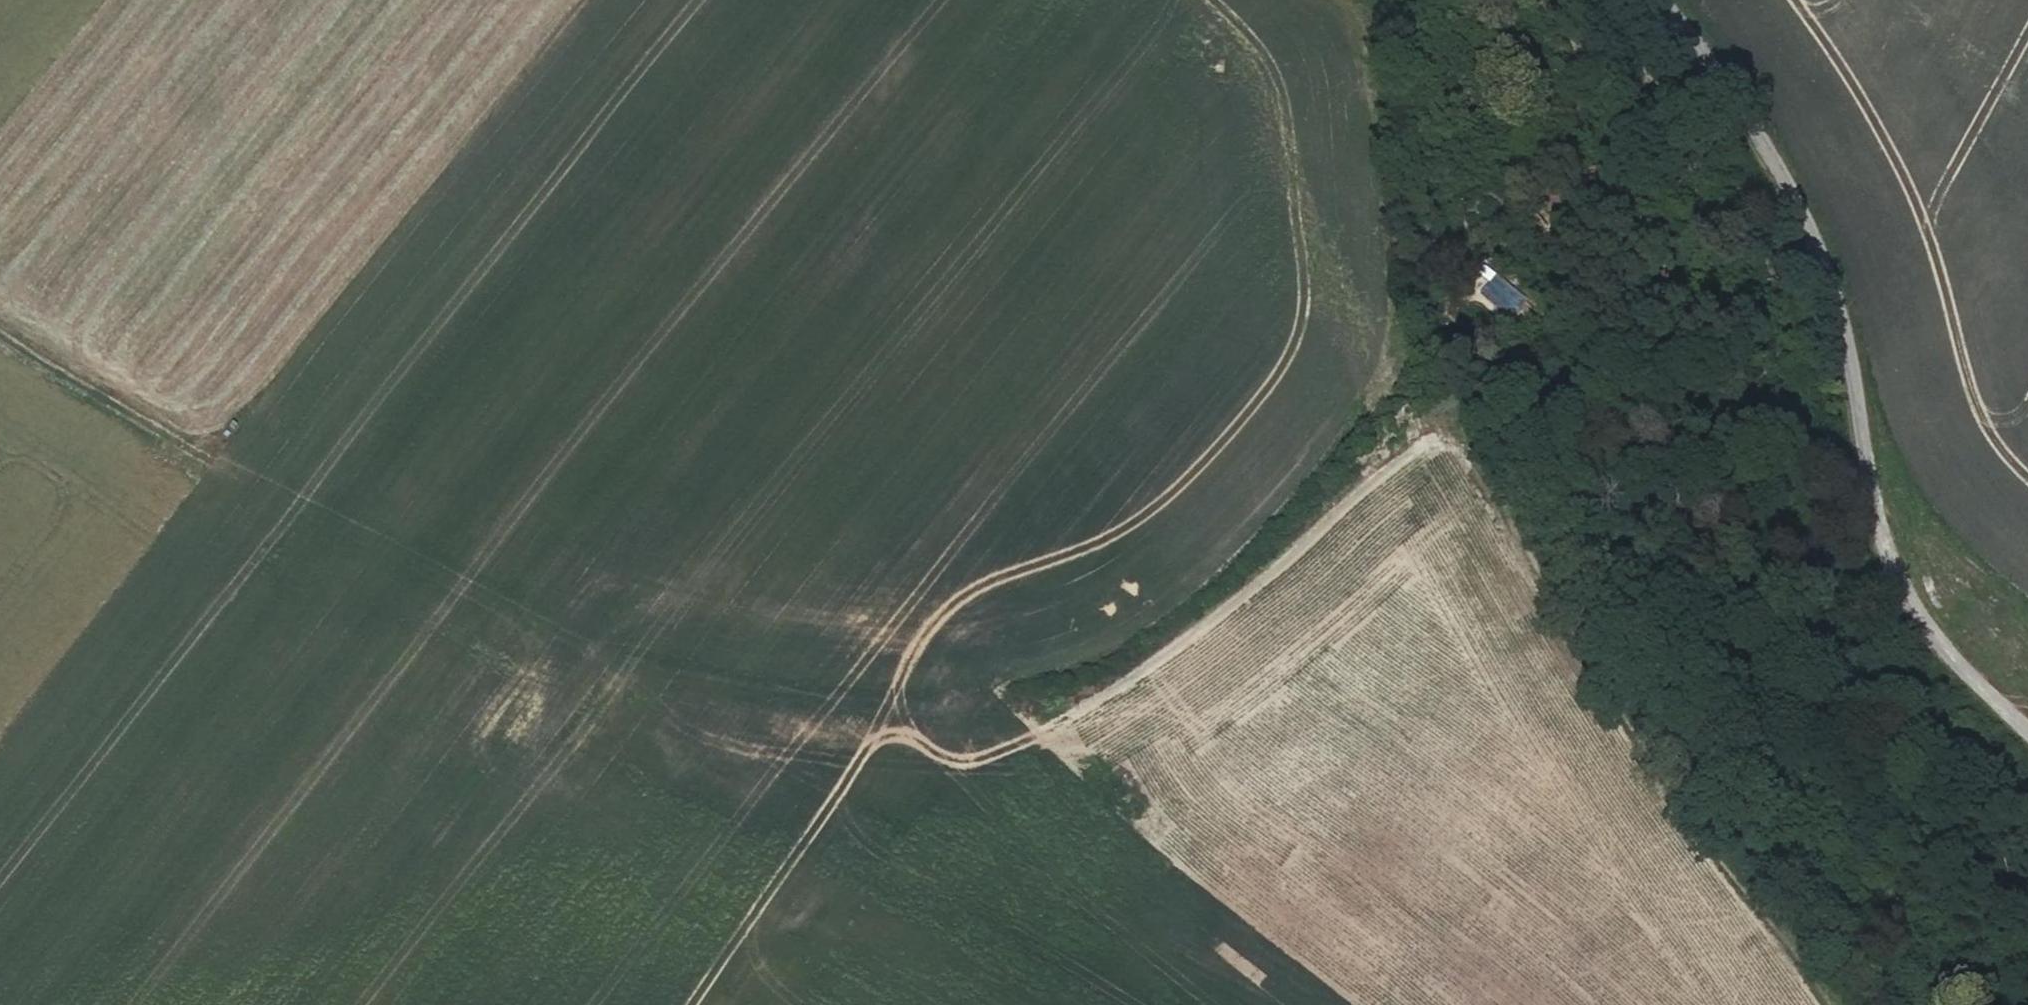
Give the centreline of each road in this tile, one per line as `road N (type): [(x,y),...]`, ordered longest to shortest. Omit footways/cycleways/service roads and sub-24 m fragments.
road 1 (unclassified): [(1650,0),(1805,229),(1872,534),(1932,640),(2027,736)]

